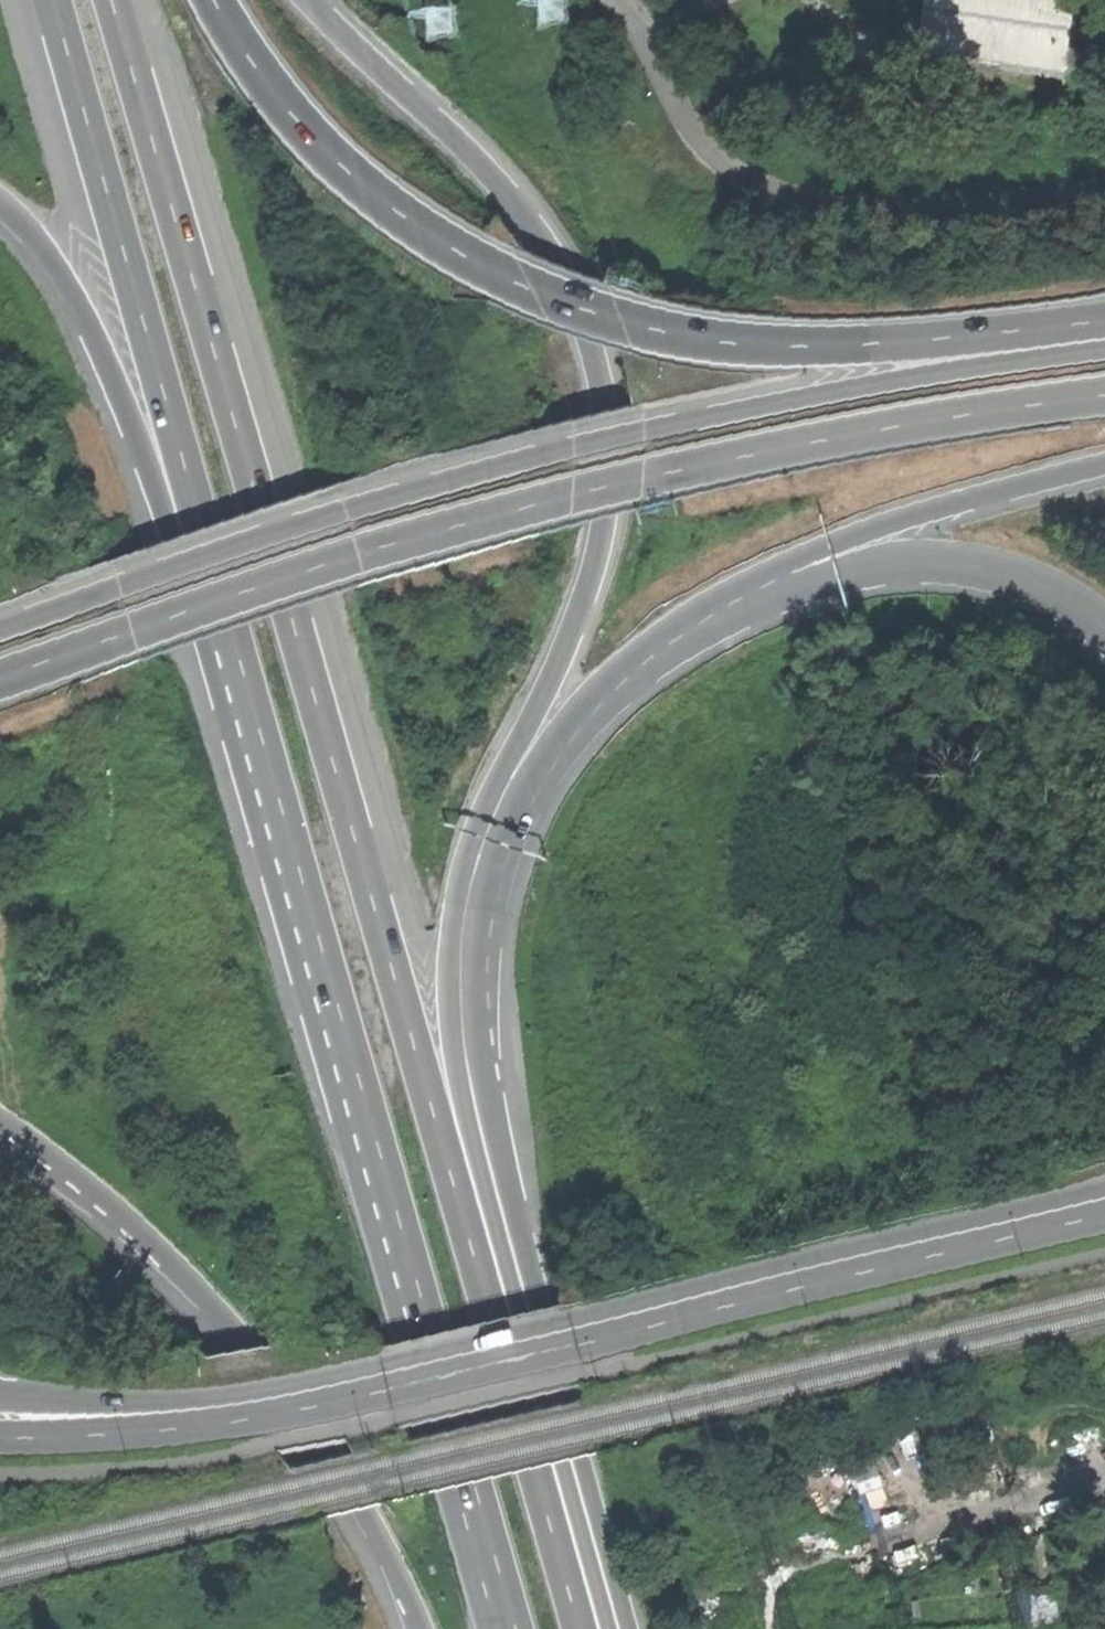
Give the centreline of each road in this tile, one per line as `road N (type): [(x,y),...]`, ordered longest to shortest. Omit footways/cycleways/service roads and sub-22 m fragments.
road 1 (trunk): [(593,1628),(110,0)]
road 2 (trunk): [(199,526),(510,1628)]
road 3 (trunk): [(80,650),(237,594),(593,490),(914,422),(1104,395)]
road 4 (trunk): [(1050,331),(927,377),(504,467),(70,603)]
road 5 (trunk): [(1050,331),(771,347),(661,330),(526,288),(437,237),(337,161),(287,105),(218,0)]
road 6 (trunk): [(510,797),(525,728),(575,629),(603,537),(609,461),(601,373),(567,277),(516,200),(314,0)]
road 7 (trunk): [(607,1628),(474,1097),(464,1009),(466,931),(484,854),(510,797)]
road 8 (trunk): [(0,1130),(156,1252),(265,1375),(362,1519),(415,1628)]
road 9 (trunk): [(52,0),(199,526)]
road 10 (secondary): [(1104,1208),(578,1337)]
road 11 (secondary): [(149,1425),(321,1399),(578,1337)]
road 12 (trunk): [(712,617),(819,550),(1104,463)]
road 13 (trunk): [(712,617),(828,575),(899,561),(988,568),(1065,599),(1104,625)]
road 14 (trunk): [(0,203),(77,299),(148,470),(199,526)]
road 15 (trunk): [(510,797),(619,681),(712,617)]
road 16 (secondary): [(149,1425),(0,1398)]
road 17 (secondary): [(0,1437),(149,1425)]

